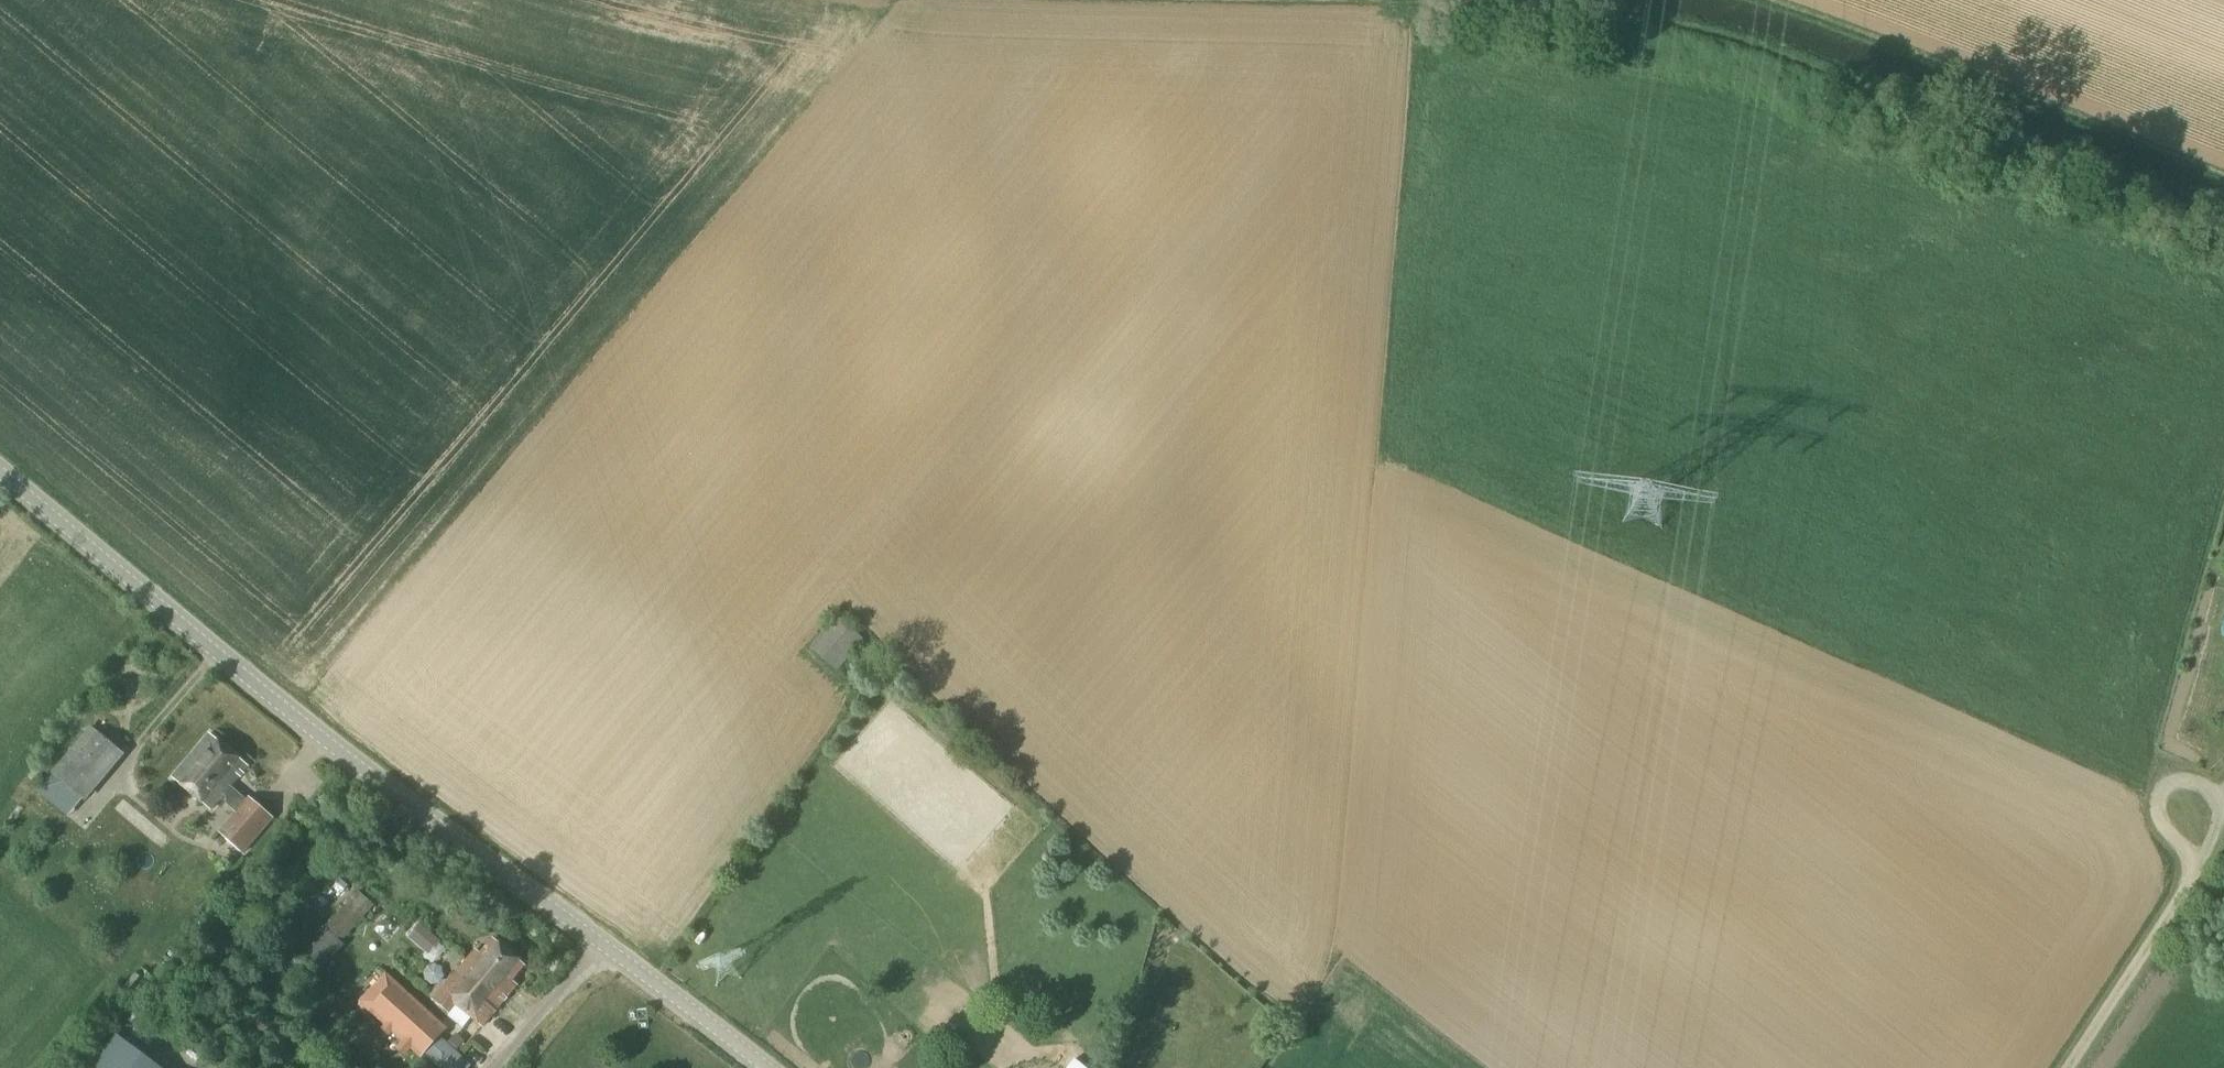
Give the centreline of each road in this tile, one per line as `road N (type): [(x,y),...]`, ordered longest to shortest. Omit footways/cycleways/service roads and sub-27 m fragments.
road 1 (tertiary): [(751,1067),(0,479)]

